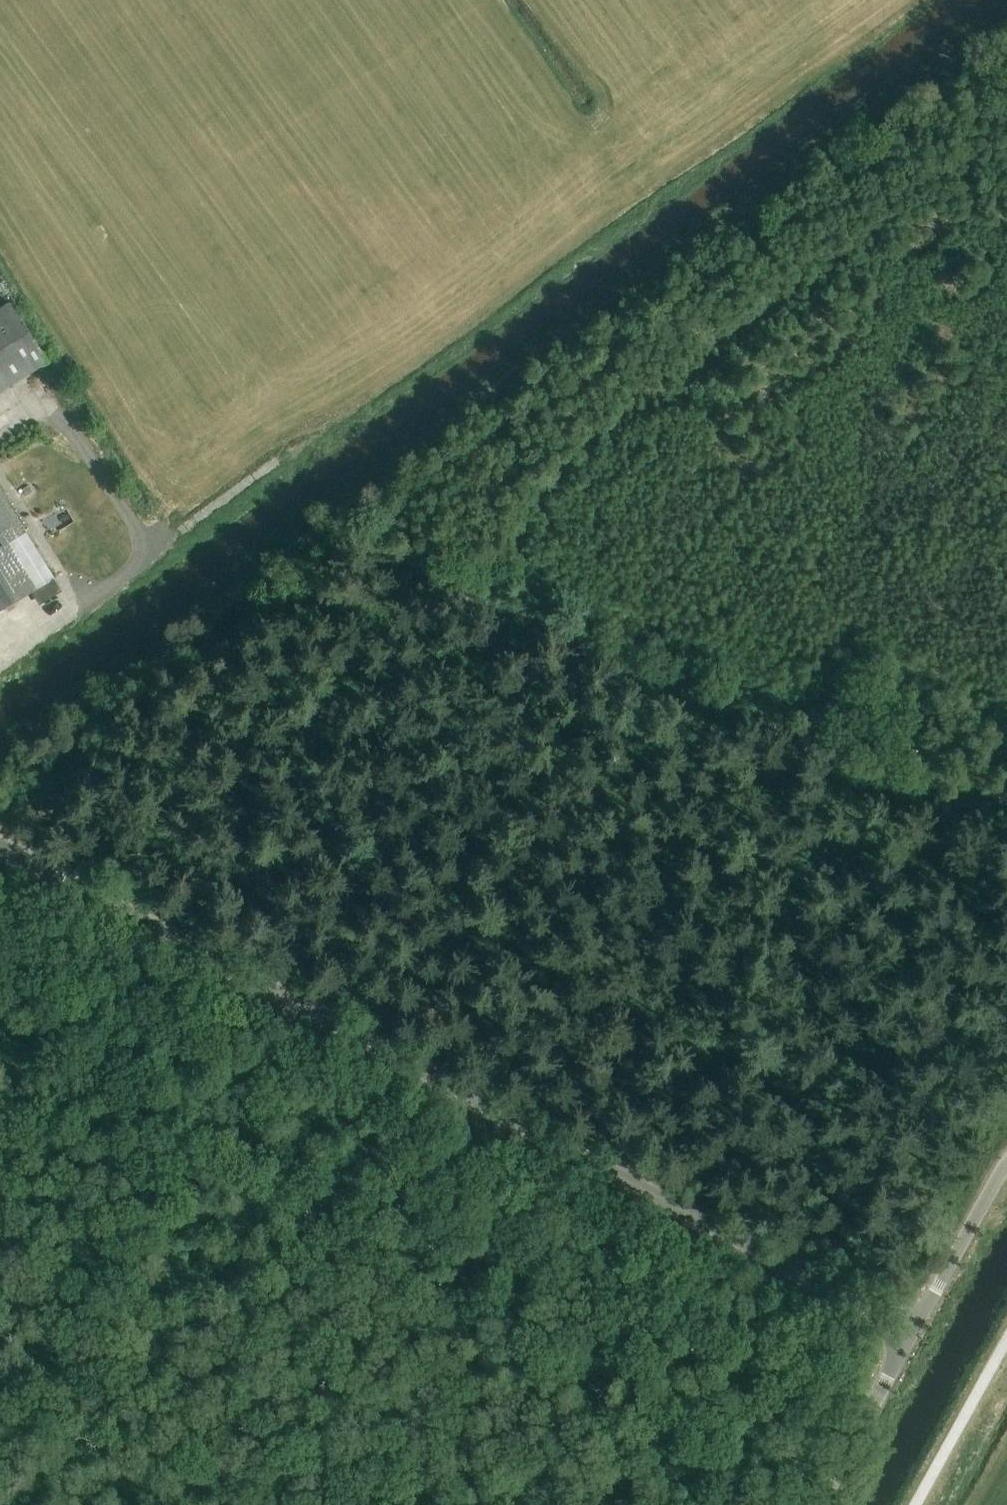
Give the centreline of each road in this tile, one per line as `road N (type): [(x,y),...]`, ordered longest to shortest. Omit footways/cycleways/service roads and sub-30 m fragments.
road 1 (track): [(0,748),(1006,1)]
road 2 (unclassified): [(911,1332),(0,845)]
road 3 (unclassified): [(819,1504),(911,1332)]
road 4 (unclassified): [(911,1332),(1006,1164)]

